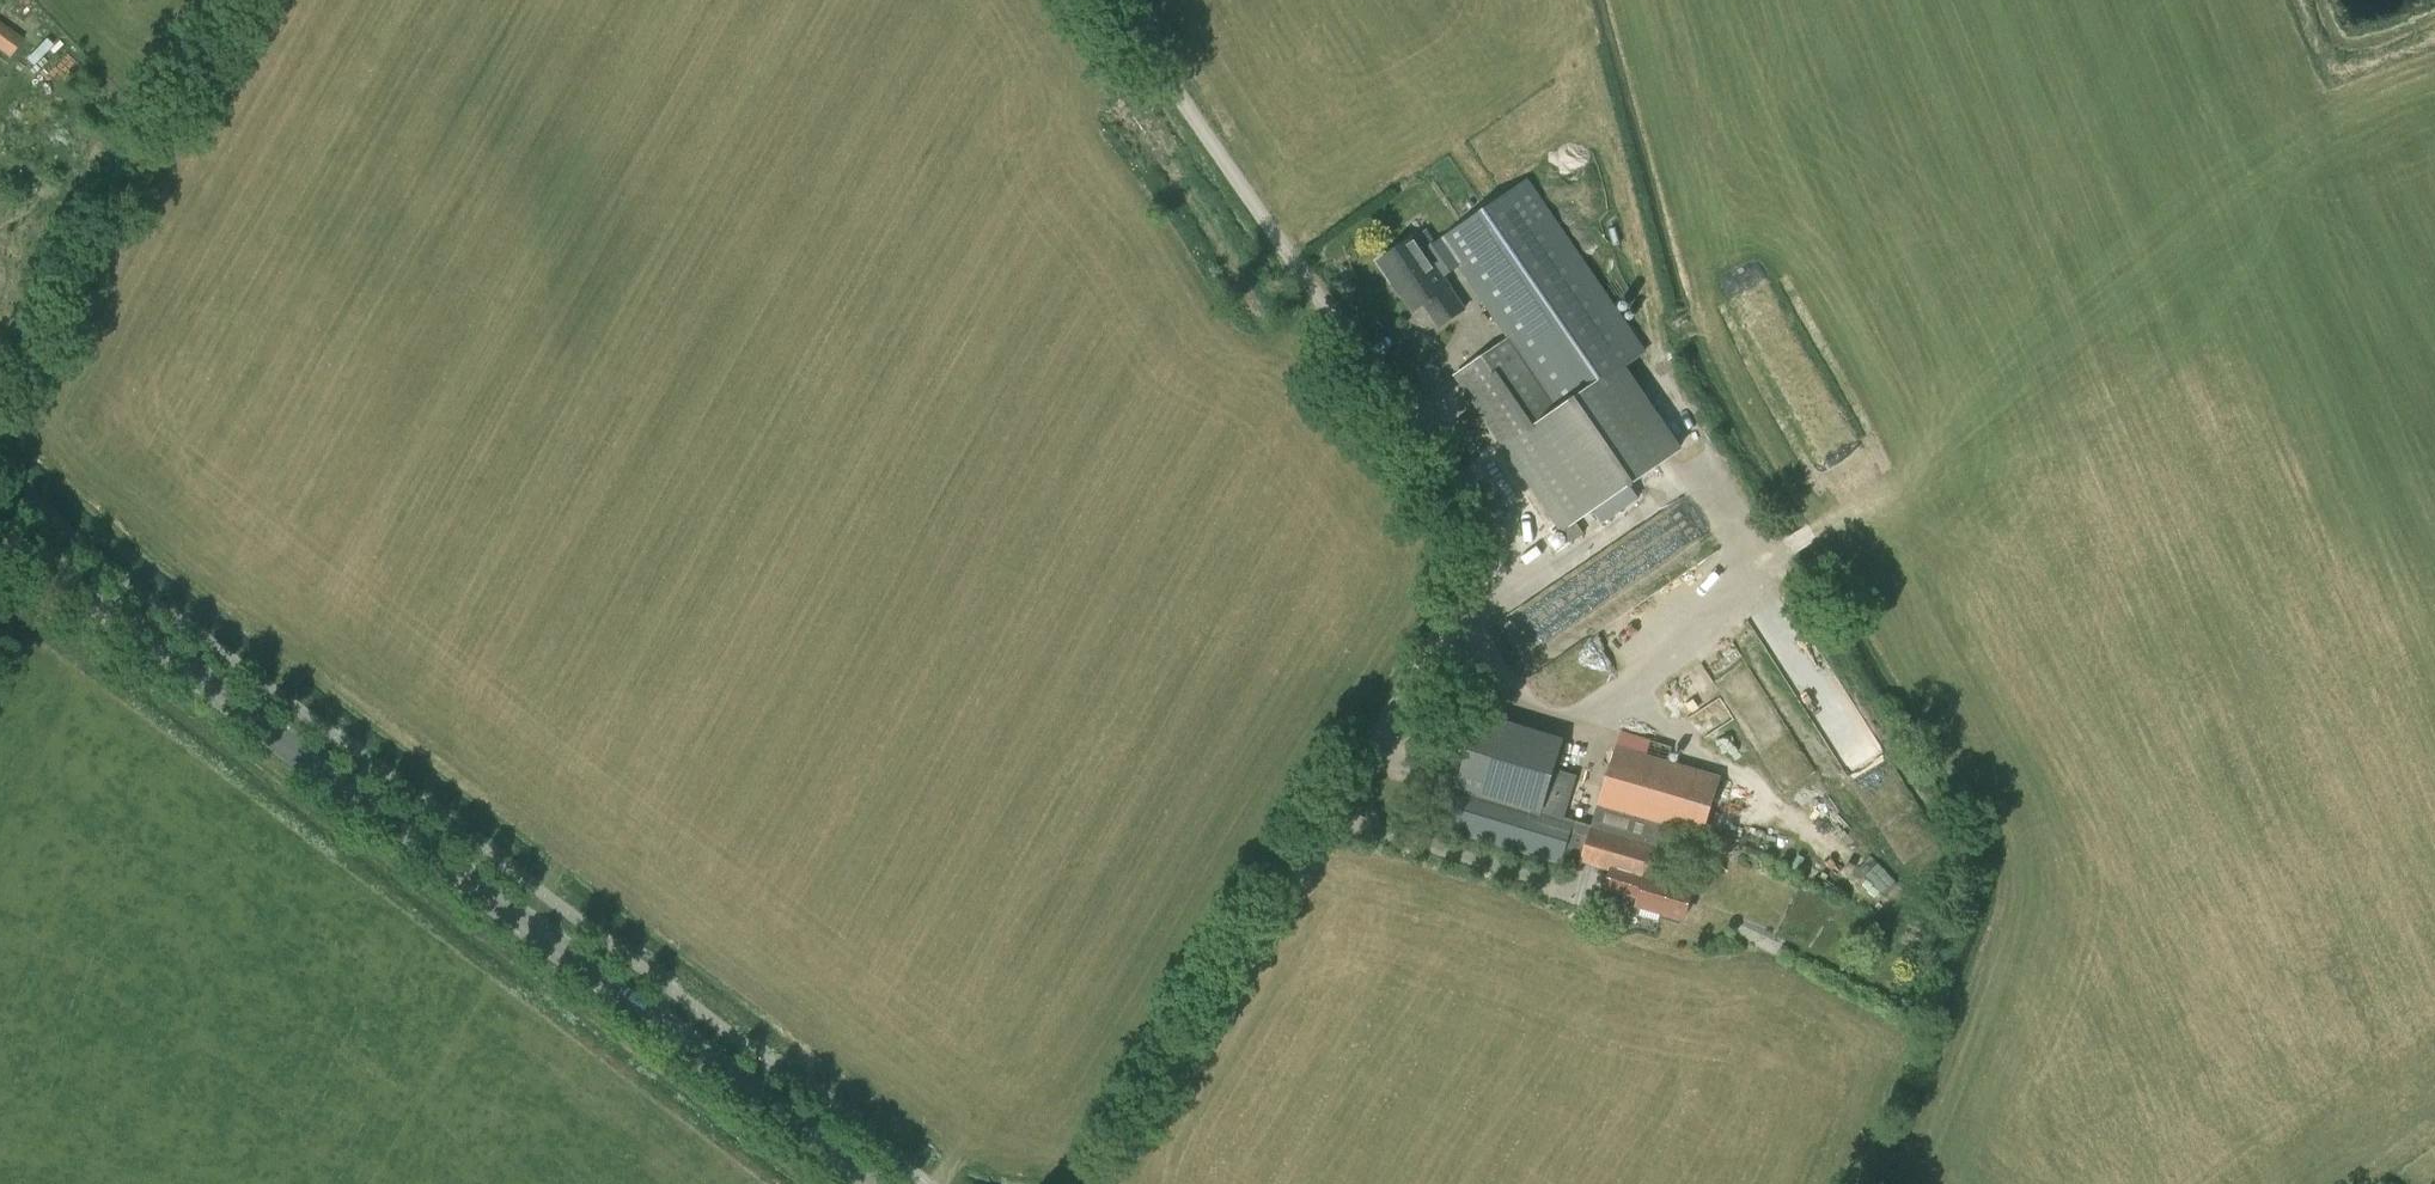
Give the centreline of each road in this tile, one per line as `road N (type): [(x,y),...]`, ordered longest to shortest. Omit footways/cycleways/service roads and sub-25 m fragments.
road 1 (unclassified): [(1108,1183),(1457,588),(1459,546),(1452,509),(1102,0)]
road 2 (secondary): [(0,531),(871,1183)]

